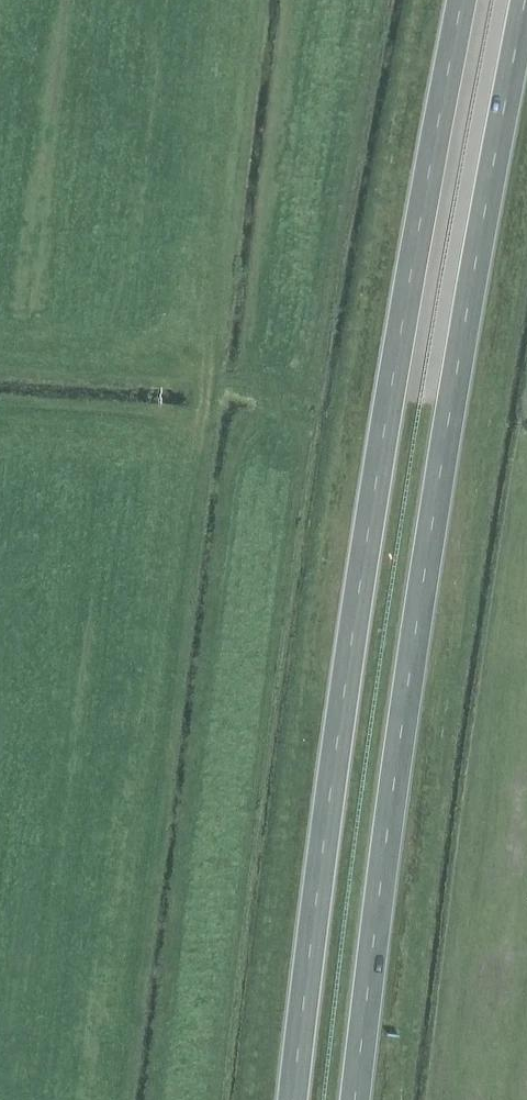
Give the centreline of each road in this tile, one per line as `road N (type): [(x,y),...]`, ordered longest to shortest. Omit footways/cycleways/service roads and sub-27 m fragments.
road 1 (trunk): [(354,1099),(450,406),(524,0)]
road 2 (trunk): [(461,0),(359,586),(292,1099)]

